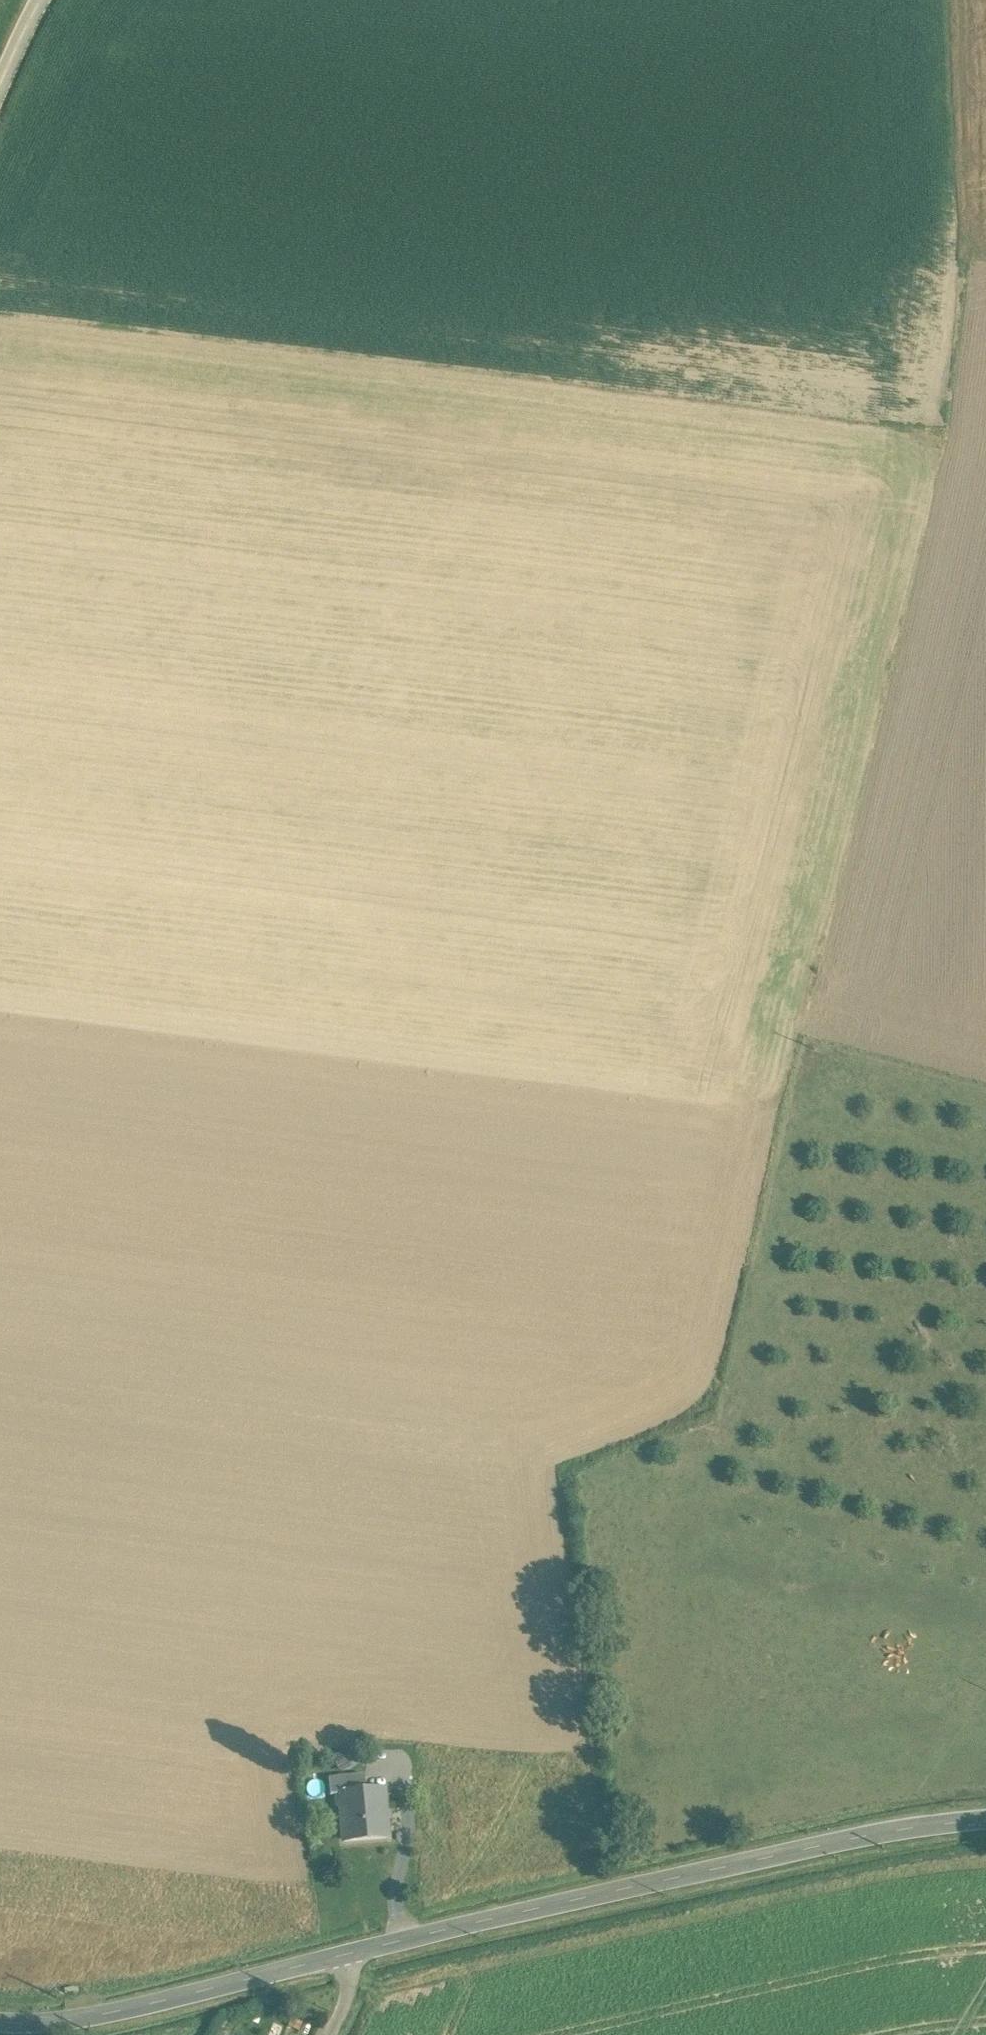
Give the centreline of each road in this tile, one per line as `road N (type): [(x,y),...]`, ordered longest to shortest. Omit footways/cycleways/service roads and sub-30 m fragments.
road 1 (secondary): [(985,1820),(831,1844),(354,1952)]
road 2 (secondary): [(354,1952),(122,2010),(0,2023)]

